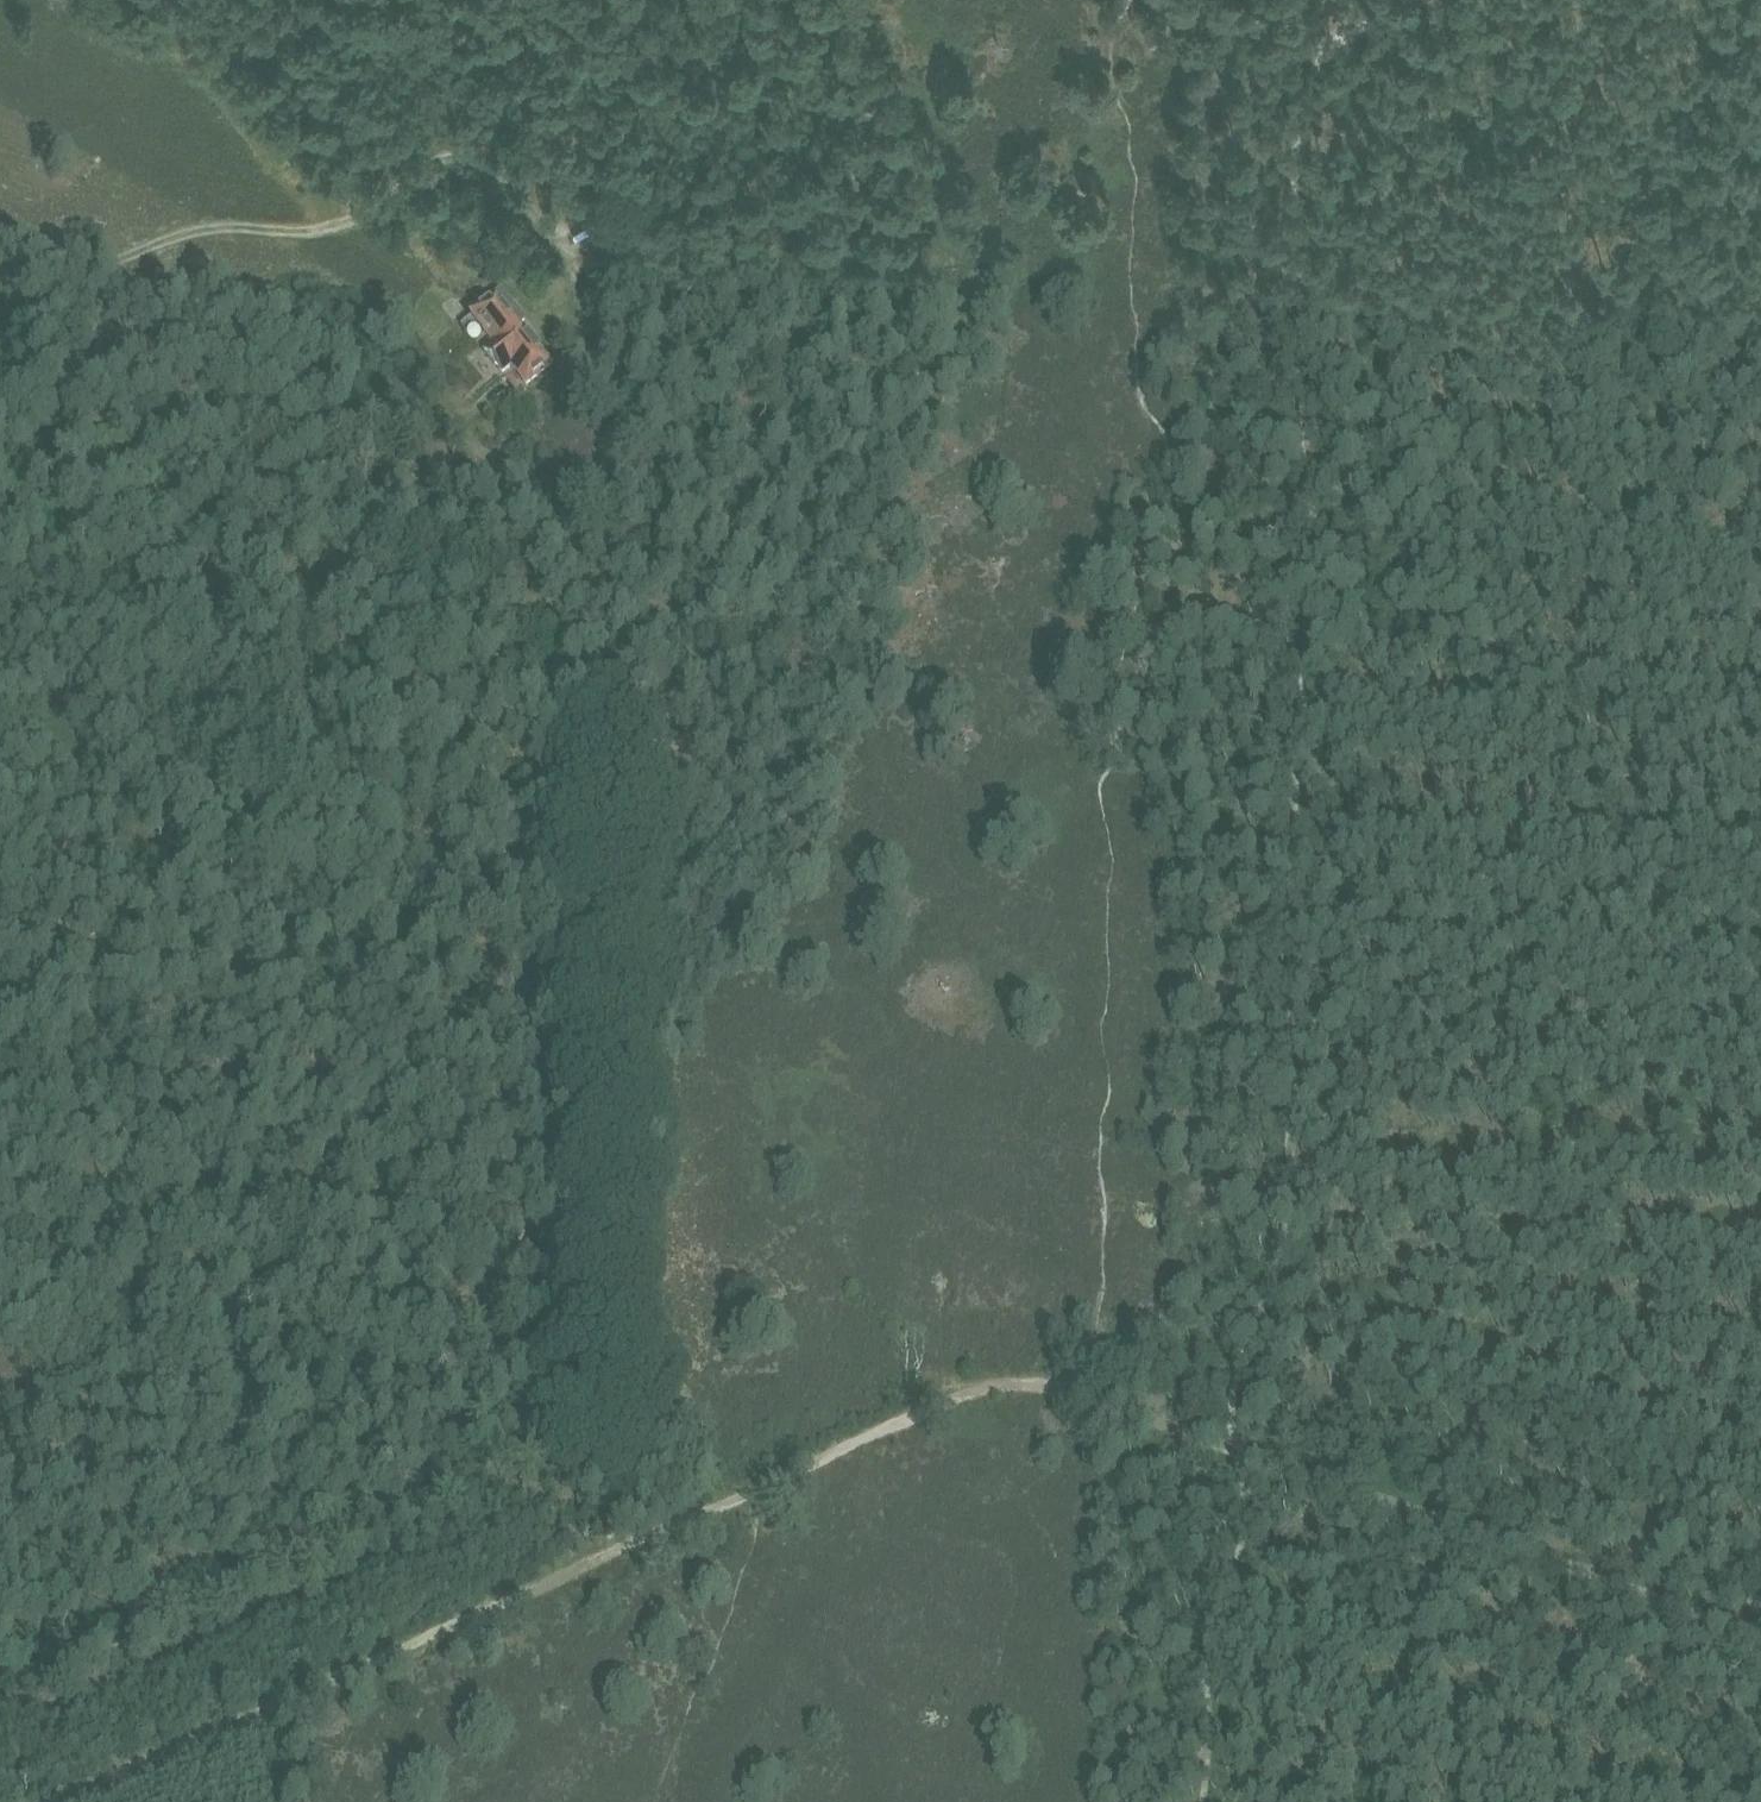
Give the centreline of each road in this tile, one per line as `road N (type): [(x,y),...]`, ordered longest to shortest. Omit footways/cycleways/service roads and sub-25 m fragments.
road 1 (track): [(1220,1440),(1084,1392),(995,1387),(942,1404),(45,1801)]
road 2 (track): [(1760,1638),(1253,1454)]

